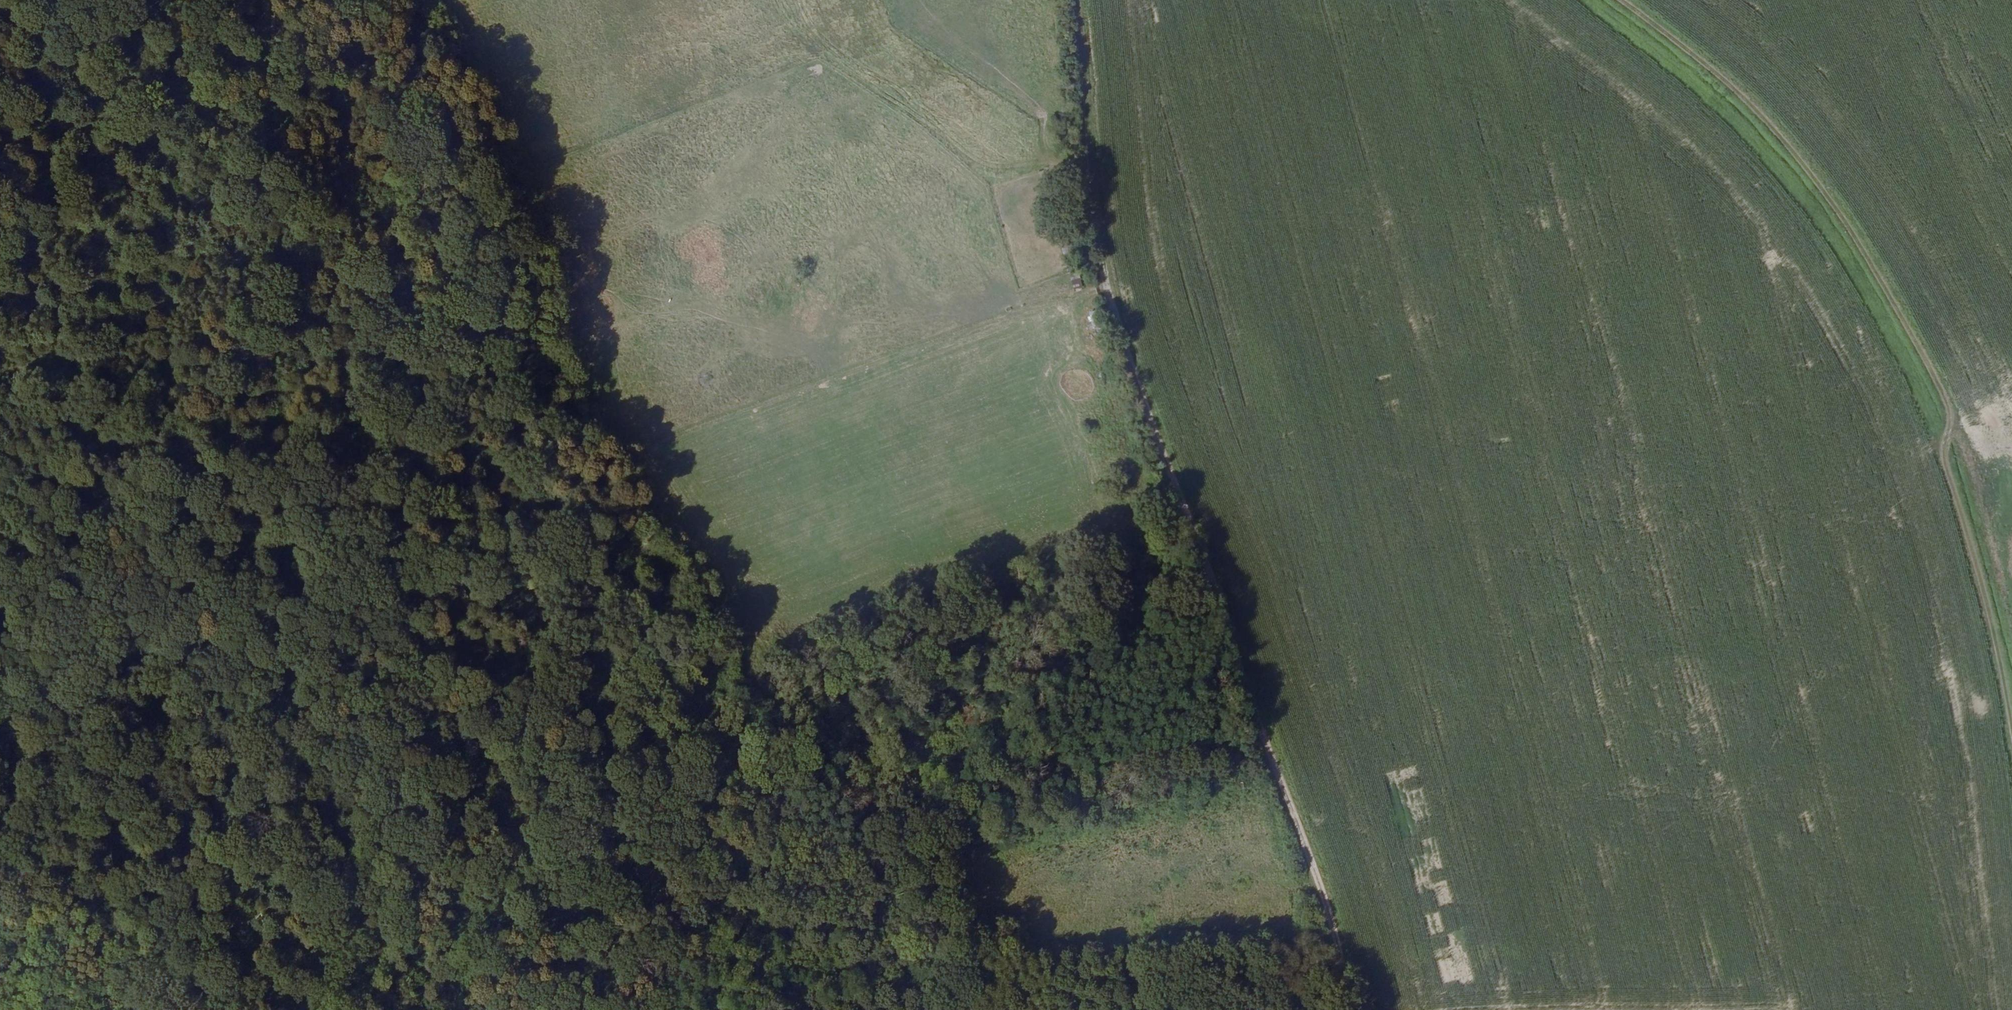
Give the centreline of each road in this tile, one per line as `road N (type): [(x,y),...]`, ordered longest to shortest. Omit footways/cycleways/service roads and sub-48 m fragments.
road 1 (track): [(1070,0),(1088,217),(1119,344),(1313,879),(1350,1009)]
road 2 (track): [(1617,0),(1716,78),(1796,162),(1929,378),(1942,410),(1942,466),(1988,627),(2011,756)]

